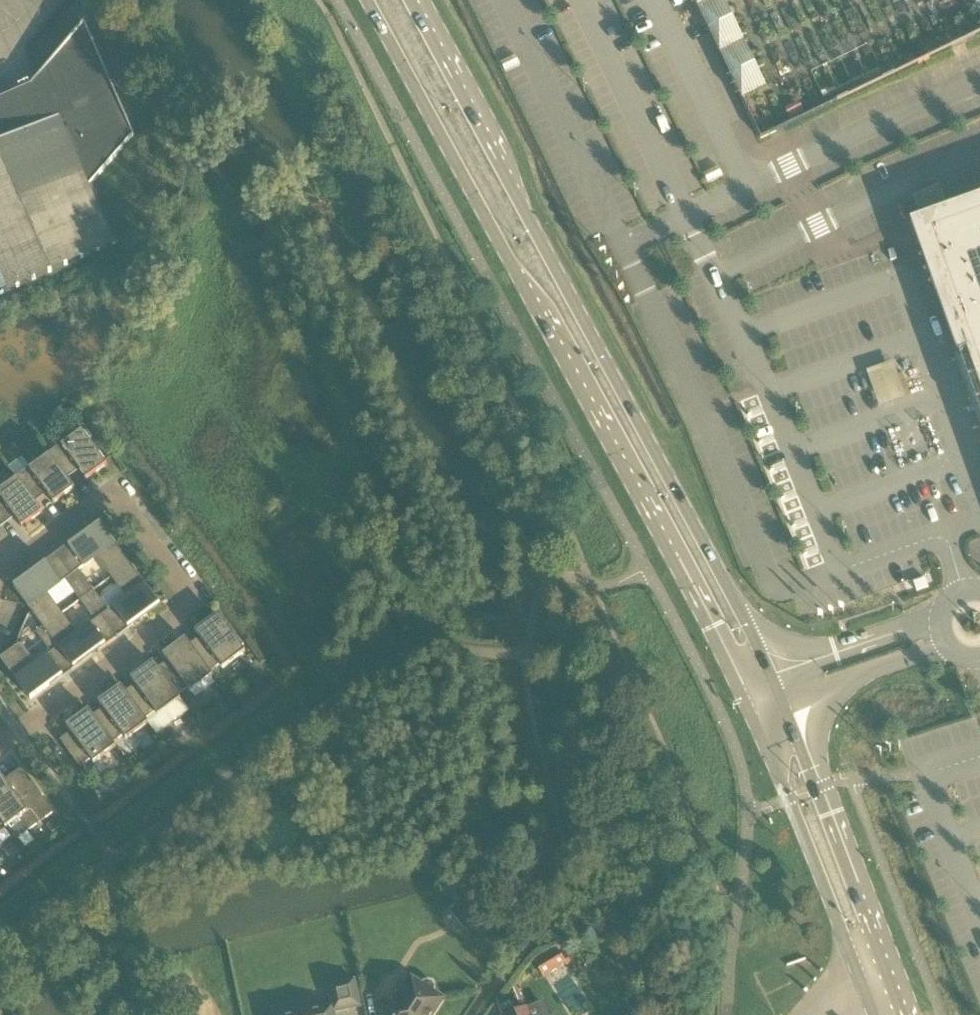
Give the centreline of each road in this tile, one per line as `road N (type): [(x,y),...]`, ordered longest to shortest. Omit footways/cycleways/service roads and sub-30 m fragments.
road 1 (secondary): [(367,0),(744,702)]
road 2 (secondary): [(768,675),(410,0)]
road 3 (residential): [(0,748),(188,607),(189,593),(120,502),(106,501),(0,577)]
road 4 (secondary): [(744,702),(843,932),(875,965)]
road 5 (secondary): [(875,965),(867,921),(779,701)]
road 6 (unclassified): [(939,613),(768,675)]
road 7 (unclassified): [(779,701),(943,645)]

